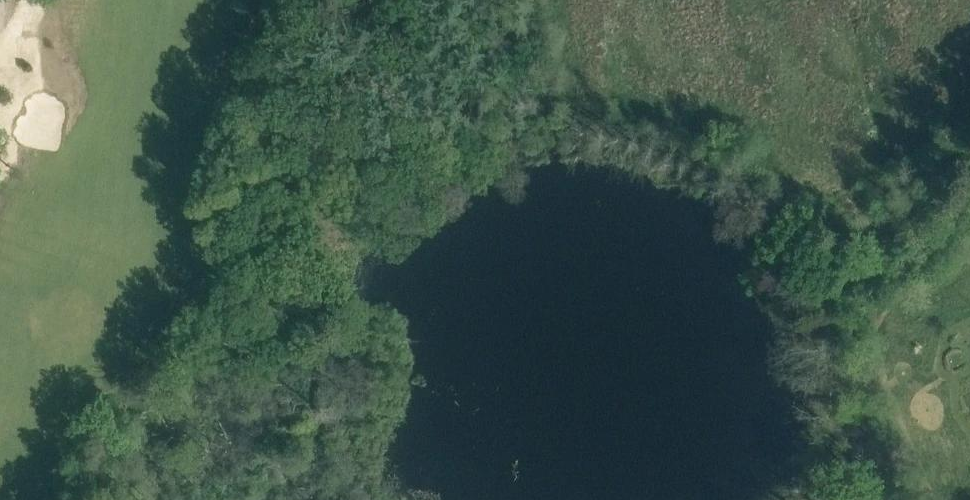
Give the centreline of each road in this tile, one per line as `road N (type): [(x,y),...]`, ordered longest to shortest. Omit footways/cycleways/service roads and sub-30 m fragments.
road 1 (track): [(468,151),(513,135),(604,129),(684,155),(765,208),(803,254),(823,302),(833,412),(807,499)]
road 2 (track): [(314,499),(304,467),(304,352),(320,289),(379,202),(468,151)]
road 3 (track): [(969,141),(803,254)]

